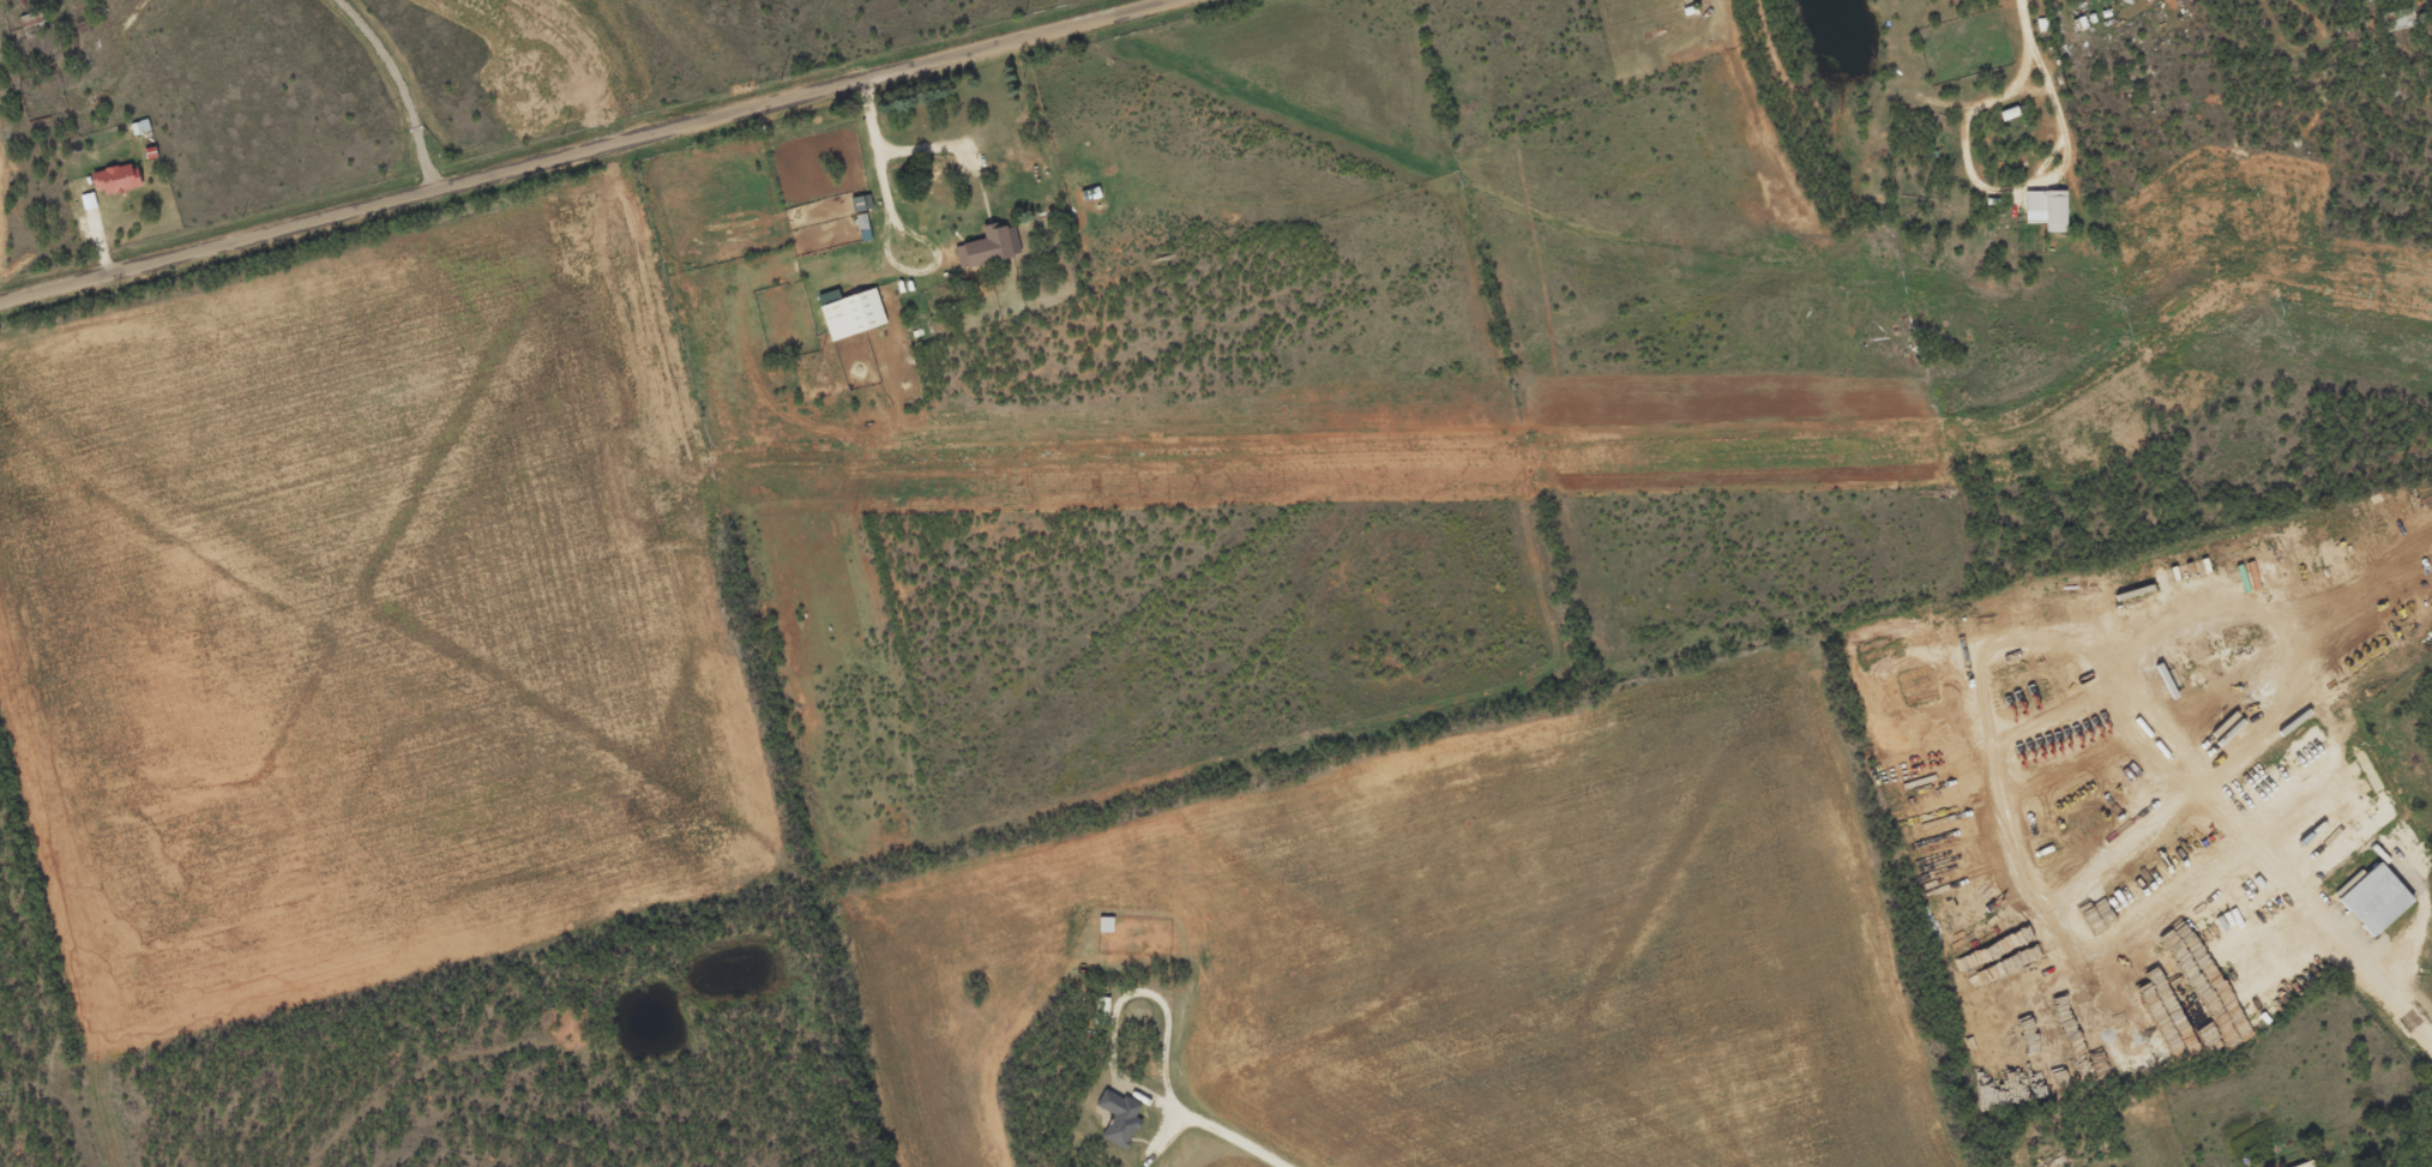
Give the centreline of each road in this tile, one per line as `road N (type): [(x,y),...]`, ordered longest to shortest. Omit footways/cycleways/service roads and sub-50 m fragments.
road 1 (residential): [(0,301),(1171,0)]
road 2 (residential): [(435,190),(392,68),(335,0)]
road 3 (residential): [(146,0),(107,64),(59,97),(16,91),(0,54)]

